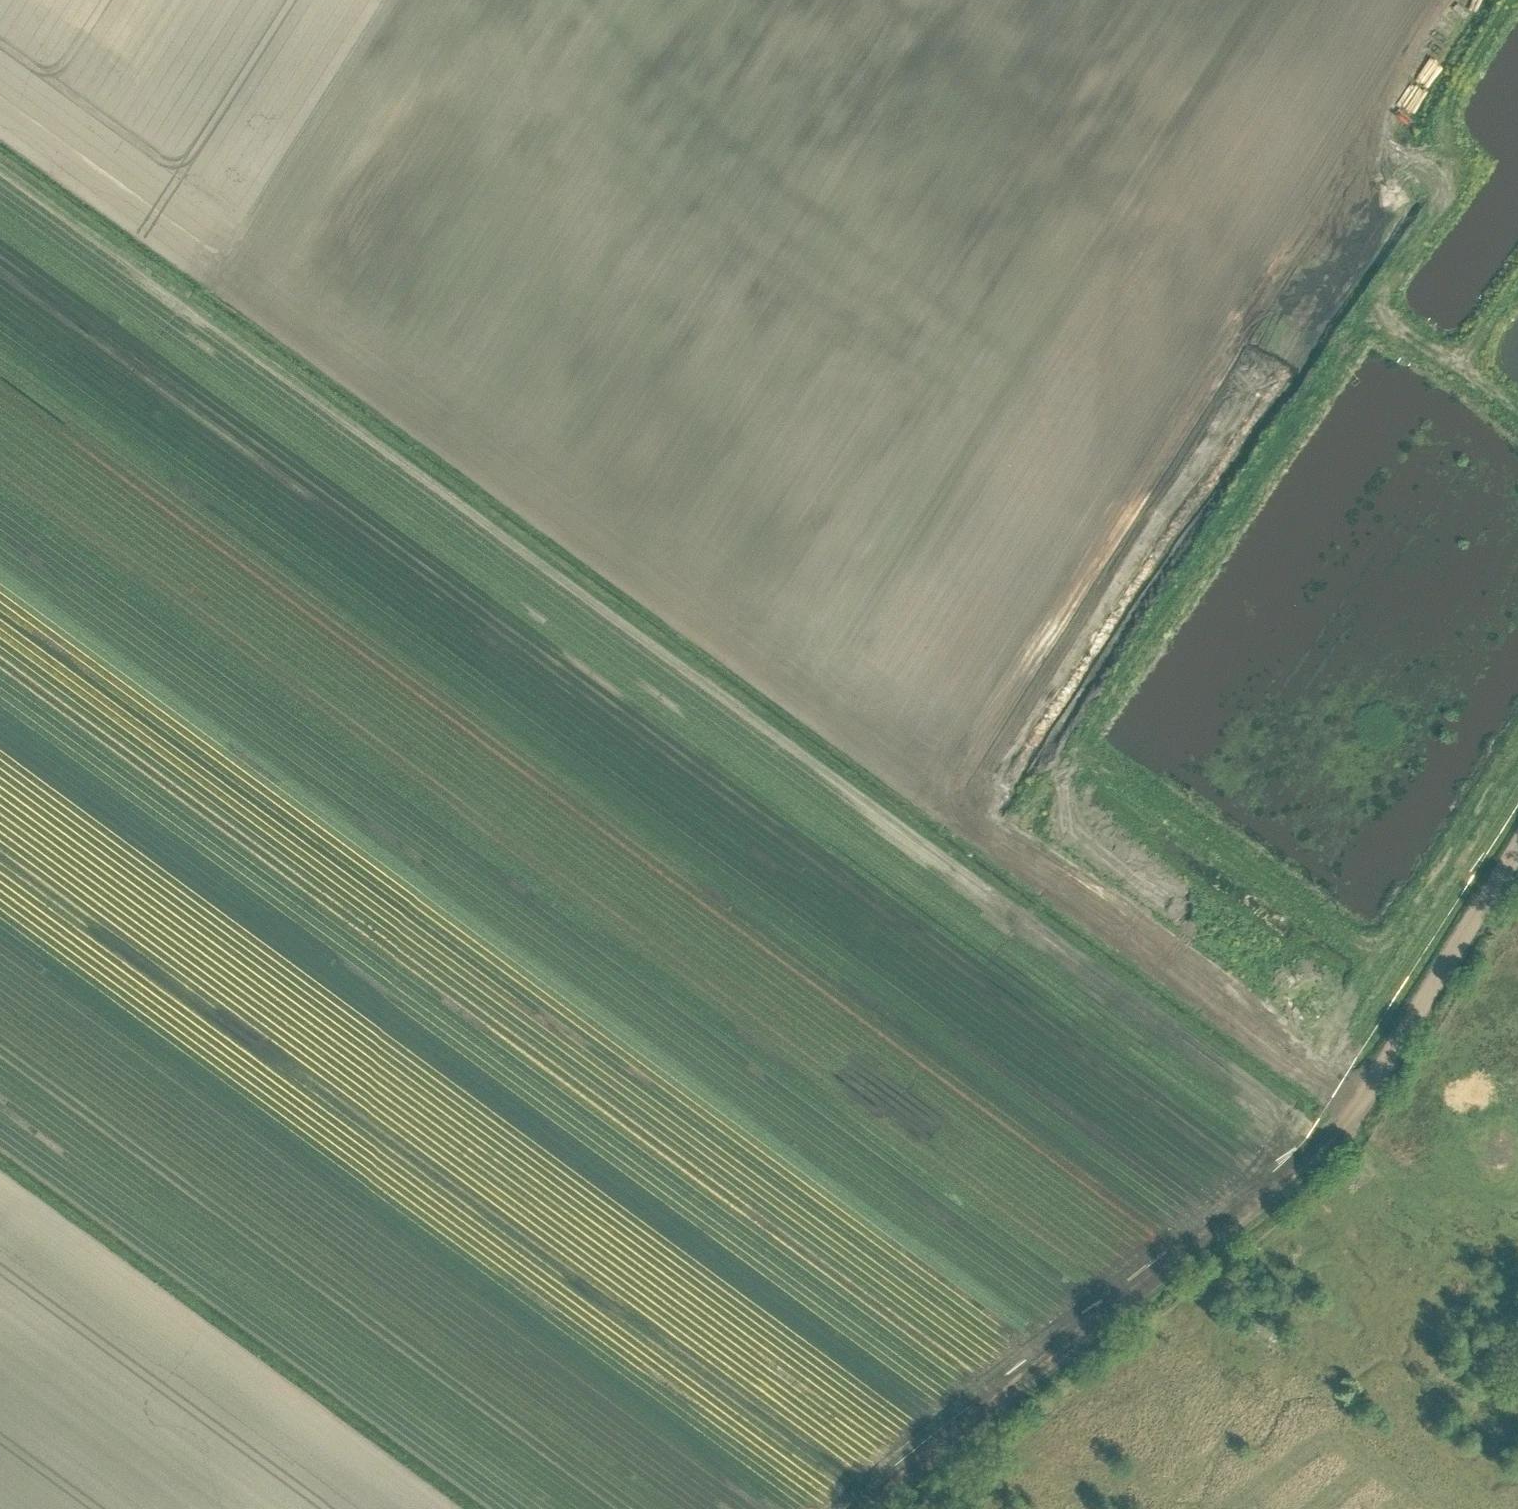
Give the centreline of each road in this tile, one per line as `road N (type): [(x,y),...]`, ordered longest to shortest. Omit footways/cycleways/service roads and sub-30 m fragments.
road 1 (track): [(1517,844),(1346,1119),(1292,1179),(882,1508)]

